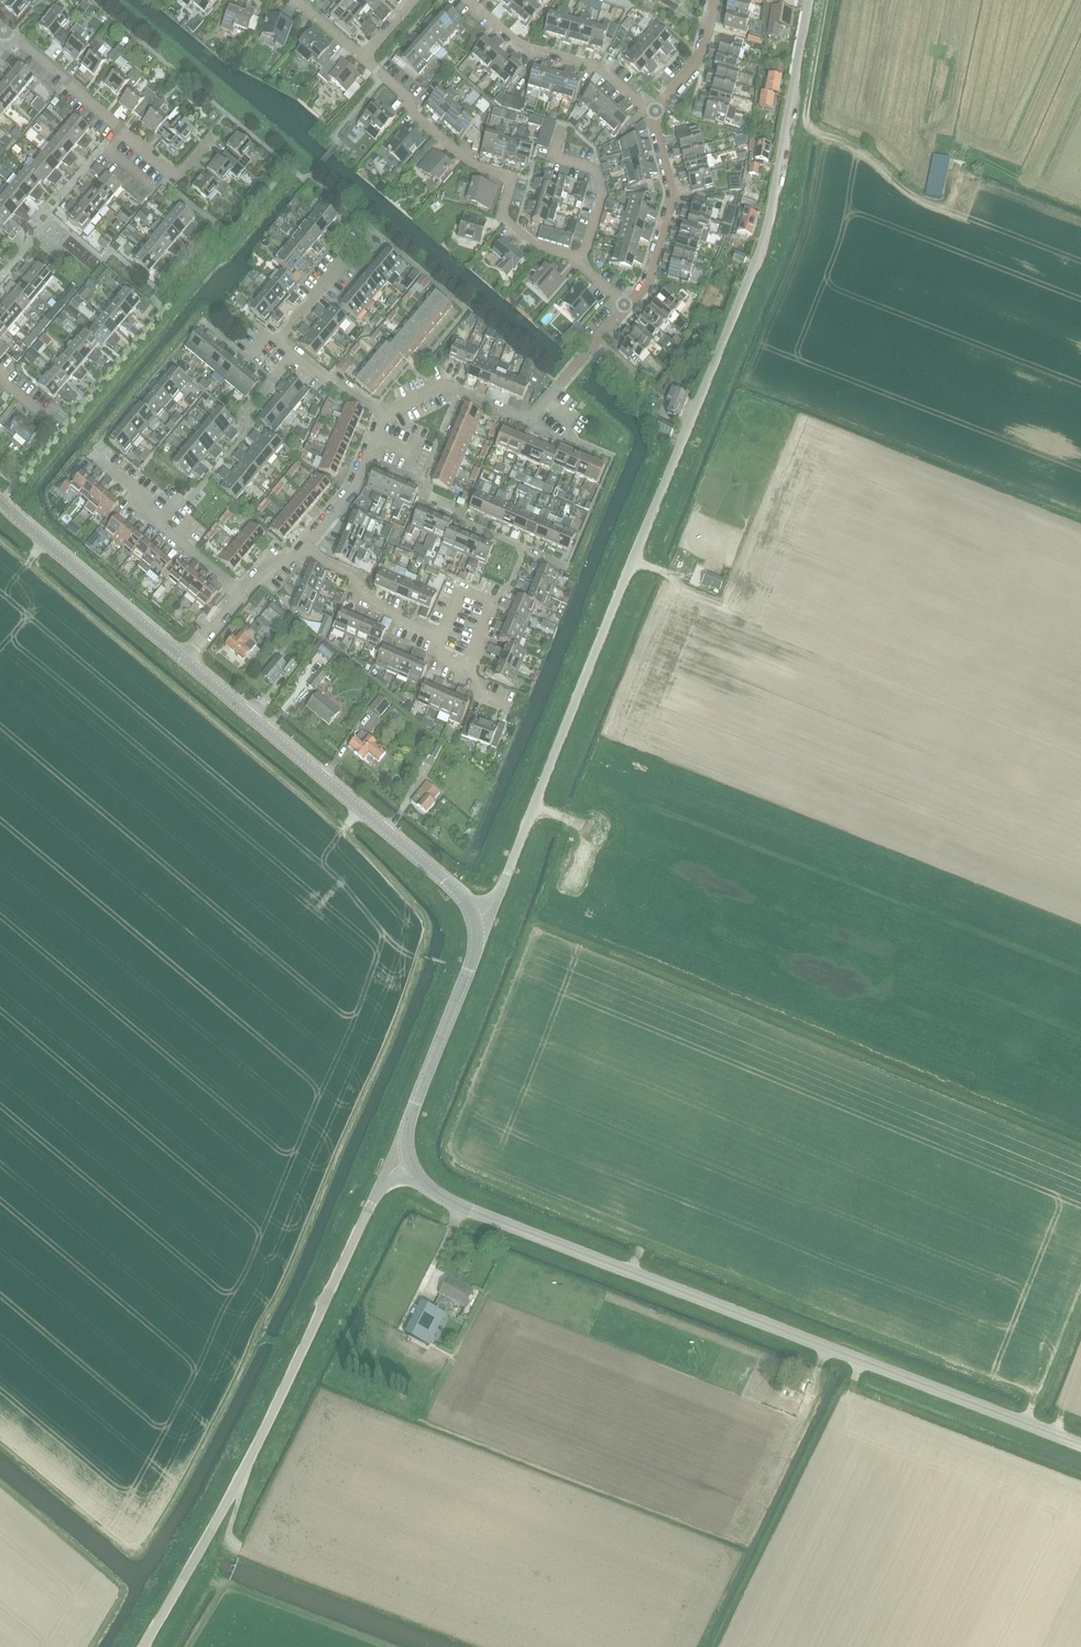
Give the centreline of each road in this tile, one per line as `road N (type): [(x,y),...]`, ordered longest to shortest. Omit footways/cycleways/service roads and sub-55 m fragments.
road 1 (unclassified): [(481,919),(509,880),(757,263),(782,168),(809,0)]
road 2 (tertiary): [(1080,1445),(442,1198),(410,1159)]
road 3 (unclassified): [(144,1646),(199,1553),(372,1202),(410,1159)]
road 4 (tertiary): [(481,919),(467,895),(187,660)]
road 5 (residential): [(583,262),(535,244),(503,214),(513,176),(476,165),(365,58)]
road 6 (unclassified): [(215,132),(181,177),(6,29)]
road 7 (track): [(932,202),(807,121),(826,0)]
road 8 (tertiary): [(410,1159),(410,1118),(480,947),(481,919)]
road 9 (tertiary): [(187,660),(0,502)]
road 10 (residential): [(661,112),(600,66),(520,42),(473,0)]
road 11 (residential): [(245,592),(146,509),(151,501),(95,451)]
road 12 (residential): [(631,307),(649,288),(674,193),(656,128),(661,112)]
road 13 (residential): [(386,410),(443,386),(520,415),(537,413),(561,384)]
road 14 (residential): [(302,552),(366,580),(359,597),(444,634)]
road 15 (residential): [(583,262),(603,194),(597,170),(554,157),(562,127)]
road 16 (residential): [(302,552),(356,485),(386,410)]
road 17 (residential): [(468,668),(497,602),(464,588),(444,634)]
road 18 (residential): [(296,354),(279,340),(366,239)]
road 19 (residential): [(661,112),(697,63),(716,0)]

